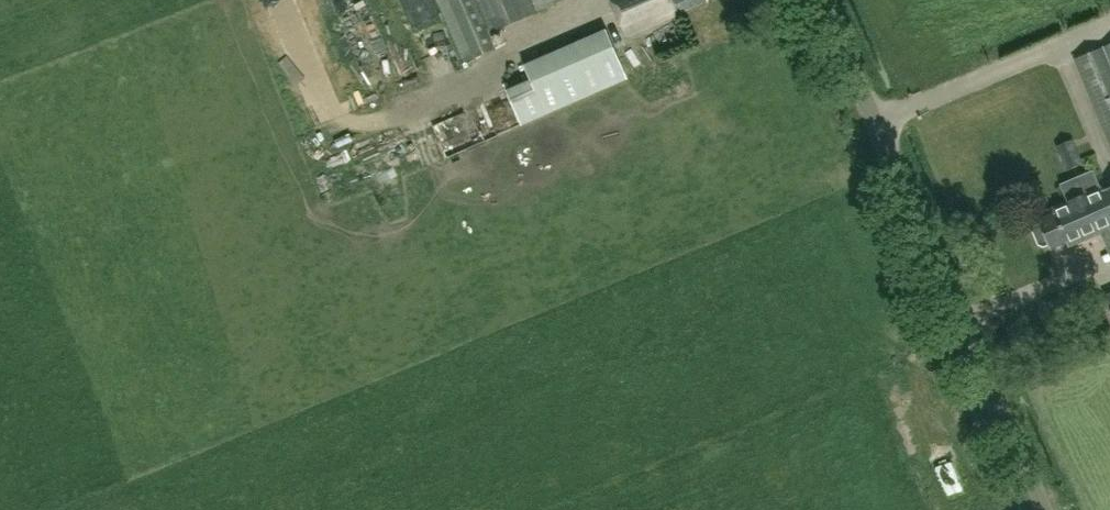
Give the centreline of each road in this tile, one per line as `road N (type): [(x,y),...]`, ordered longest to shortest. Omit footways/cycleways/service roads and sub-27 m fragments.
road 1 (unclassified): [(832,0),(1053,509)]

